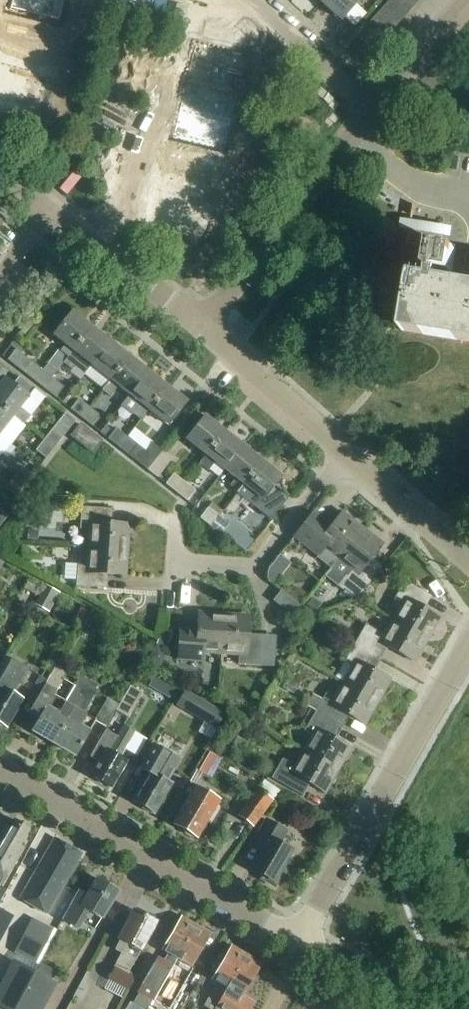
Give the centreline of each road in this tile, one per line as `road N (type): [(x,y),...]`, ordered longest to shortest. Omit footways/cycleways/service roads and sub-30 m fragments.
road 1 (tertiary): [(300,944),(0,771)]
road 2 (unclassified): [(300,944),(468,649)]
road 3 (unclassified): [(351,139),(203,328)]
road 4 (residential): [(349,454),(252,563),(174,559)]
road 5 (unclassified): [(349,454),(203,328)]
road 6 (unclassified): [(51,212),(203,328)]
road 7 (tertiary): [(468,999),(393,989),(300,944)]
road 8 (residential): [(251,0),(373,111)]
road 9 (unclassified): [(468,560),(349,454)]
road 10 (unclassified): [(468,3),(373,111)]
road 11 (residential): [(351,139),(412,182),(468,193)]

